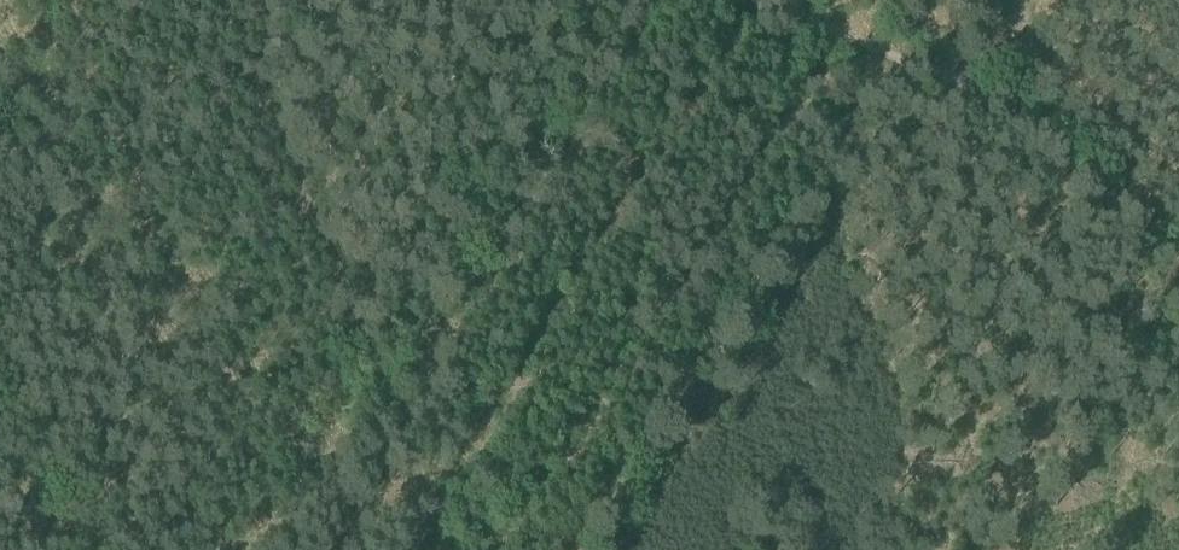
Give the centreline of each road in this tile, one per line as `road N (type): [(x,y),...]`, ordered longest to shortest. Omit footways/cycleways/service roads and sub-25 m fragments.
road 1 (track): [(578,549),(909,58),(972,85)]
road 2 (track): [(1178,259),(972,85)]

